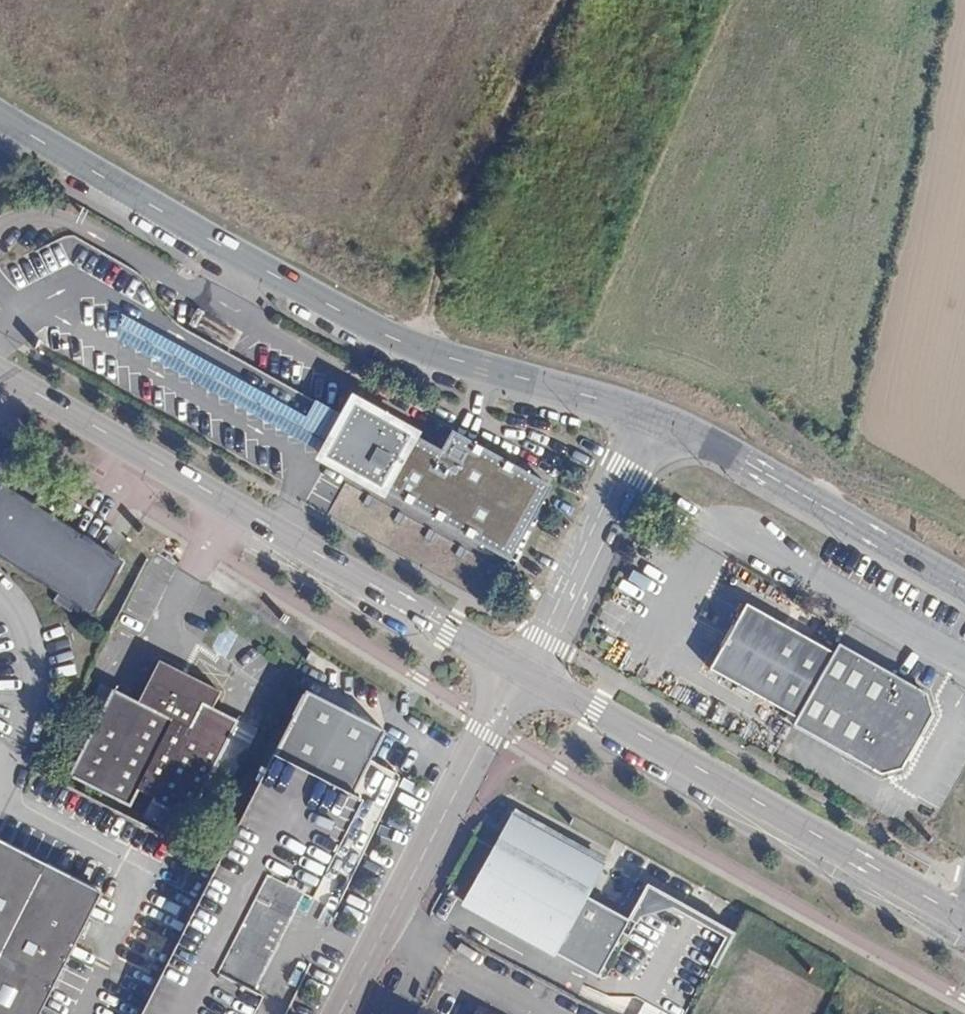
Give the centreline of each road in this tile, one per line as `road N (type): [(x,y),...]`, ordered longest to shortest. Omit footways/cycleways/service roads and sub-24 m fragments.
road 1 (primary): [(658,422),(379,334),(0,114)]
road 2 (primary): [(0,375),(526,676)]
road 3 (primary): [(526,676),(957,920)]
road 4 (residential): [(348,1013),(477,746),(526,676)]
road 5 (primary): [(964,587),(748,462),(658,422)]
road 6 (residential): [(526,676),(658,422)]

